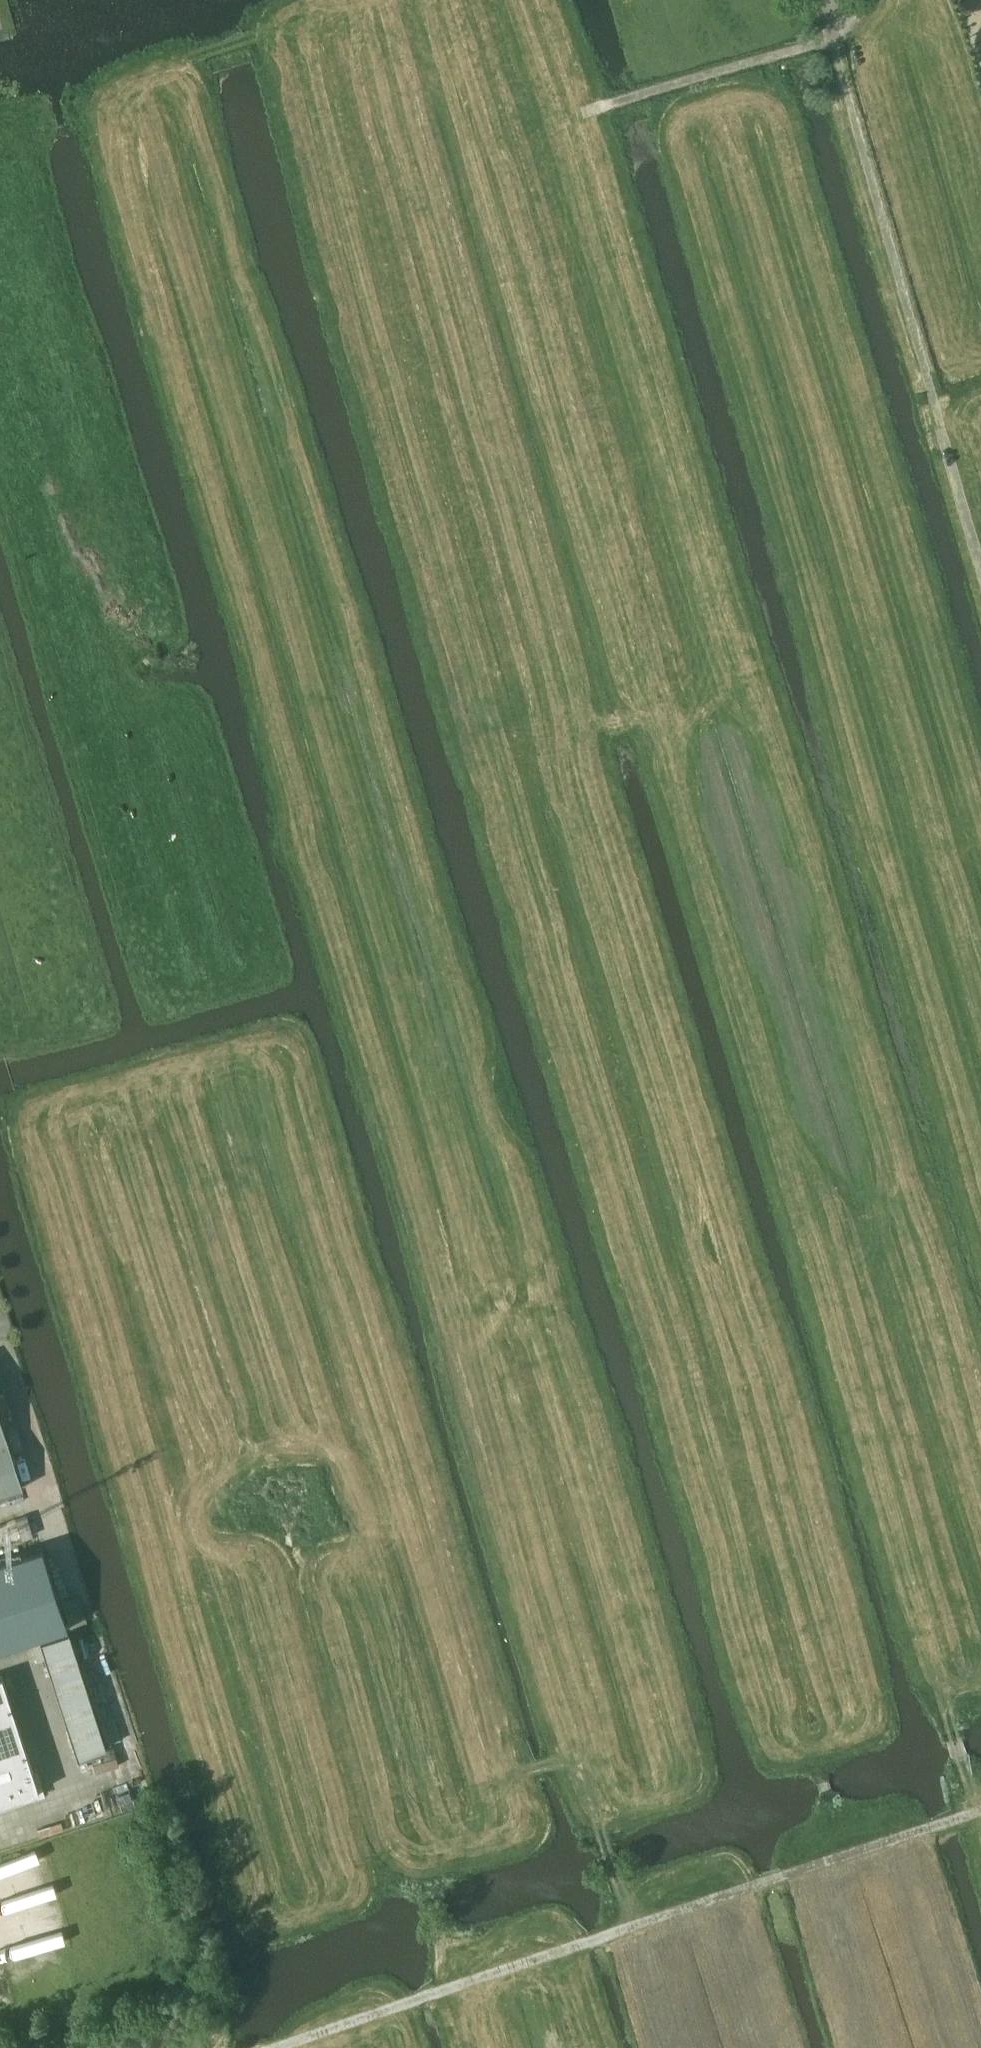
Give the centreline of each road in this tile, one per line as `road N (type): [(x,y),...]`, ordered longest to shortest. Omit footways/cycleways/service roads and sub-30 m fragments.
road 1 (track): [(279,2047),(980,1811)]
road 2 (track): [(980,565),(833,43),(858,0)]

